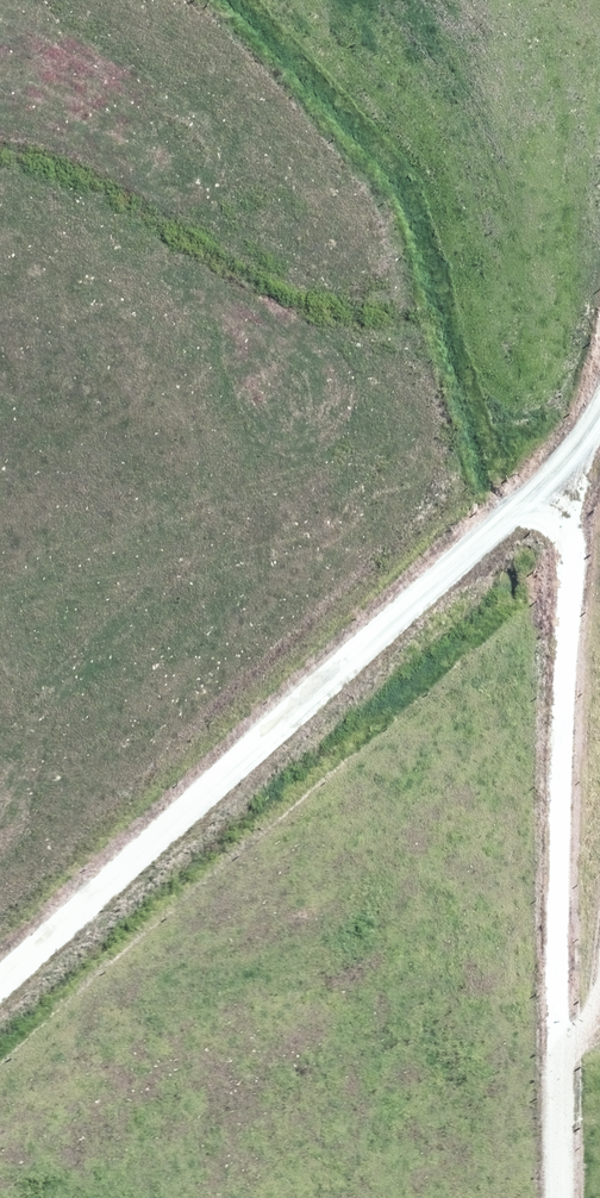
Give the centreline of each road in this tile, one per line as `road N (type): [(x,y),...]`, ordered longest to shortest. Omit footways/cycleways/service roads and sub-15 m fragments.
road 1 (track): [(564,1197),(562,688),(569,519),(563,471),(599,412)]
road 2 (track): [(563,471),(0,993)]

